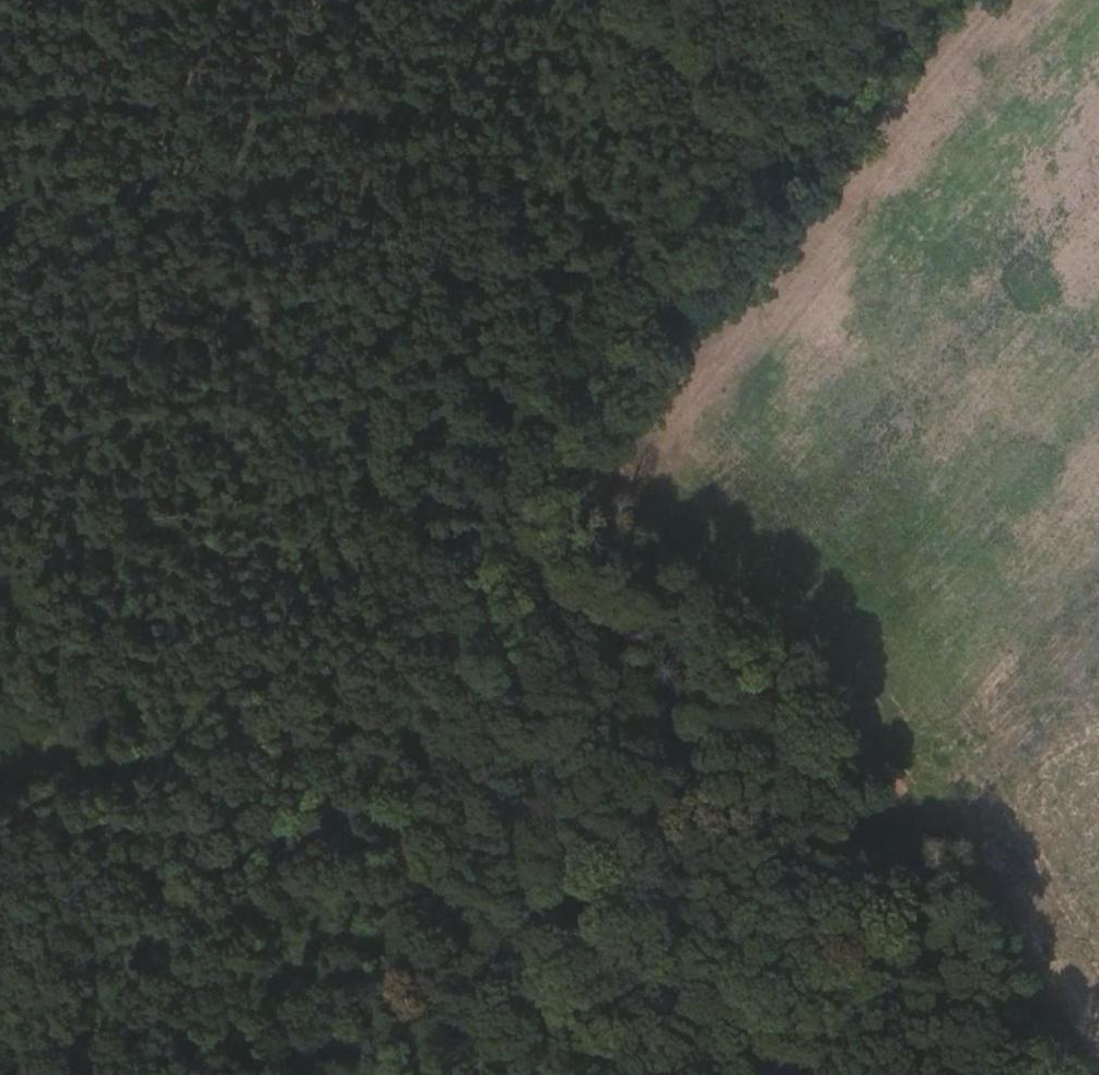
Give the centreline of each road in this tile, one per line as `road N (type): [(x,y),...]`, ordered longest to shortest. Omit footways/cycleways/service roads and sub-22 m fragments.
road 1 (track): [(369,1074),(539,421),(769,0)]

